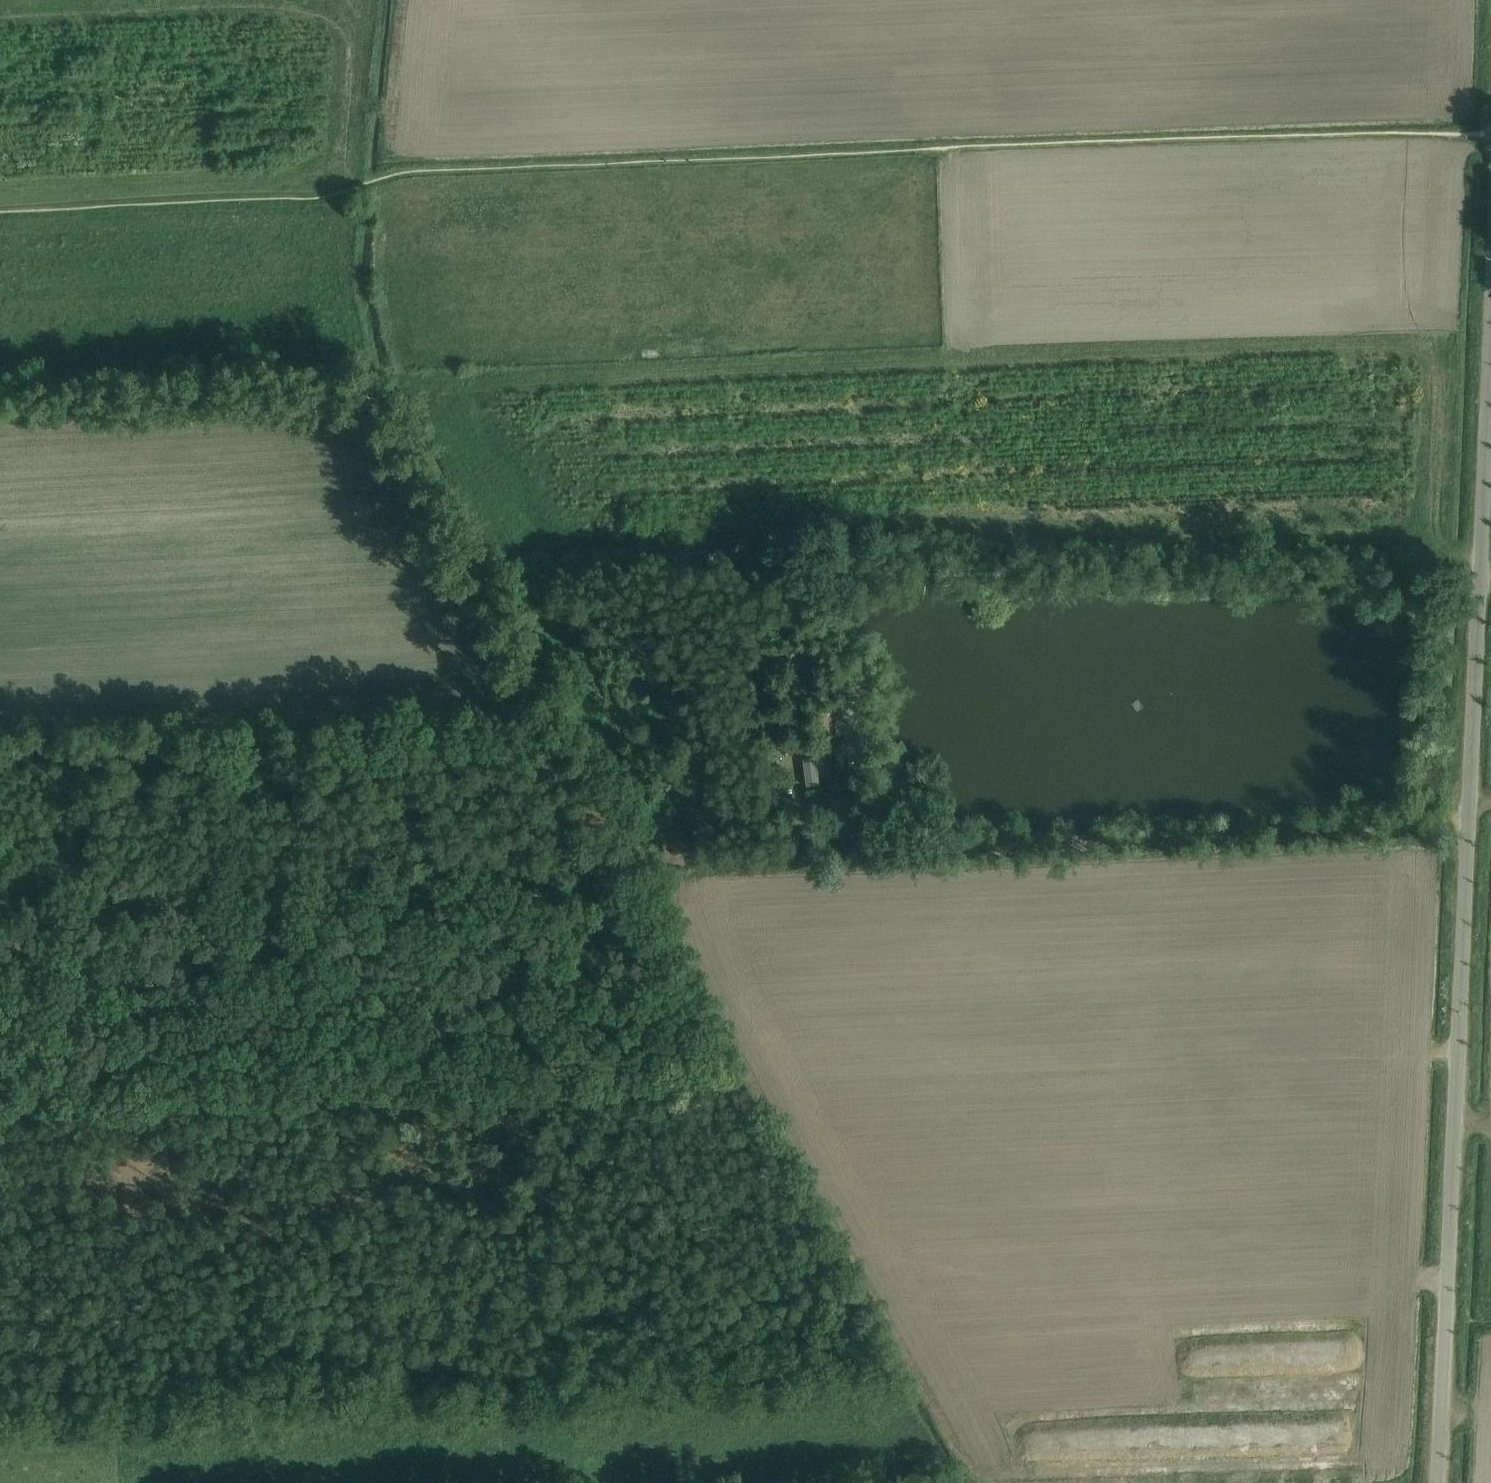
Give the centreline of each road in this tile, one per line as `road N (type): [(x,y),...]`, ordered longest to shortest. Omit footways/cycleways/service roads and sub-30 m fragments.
road 1 (unclassified): [(1433,1482),(1490,338)]
road 2 (track): [(792,856),(1472,823)]

